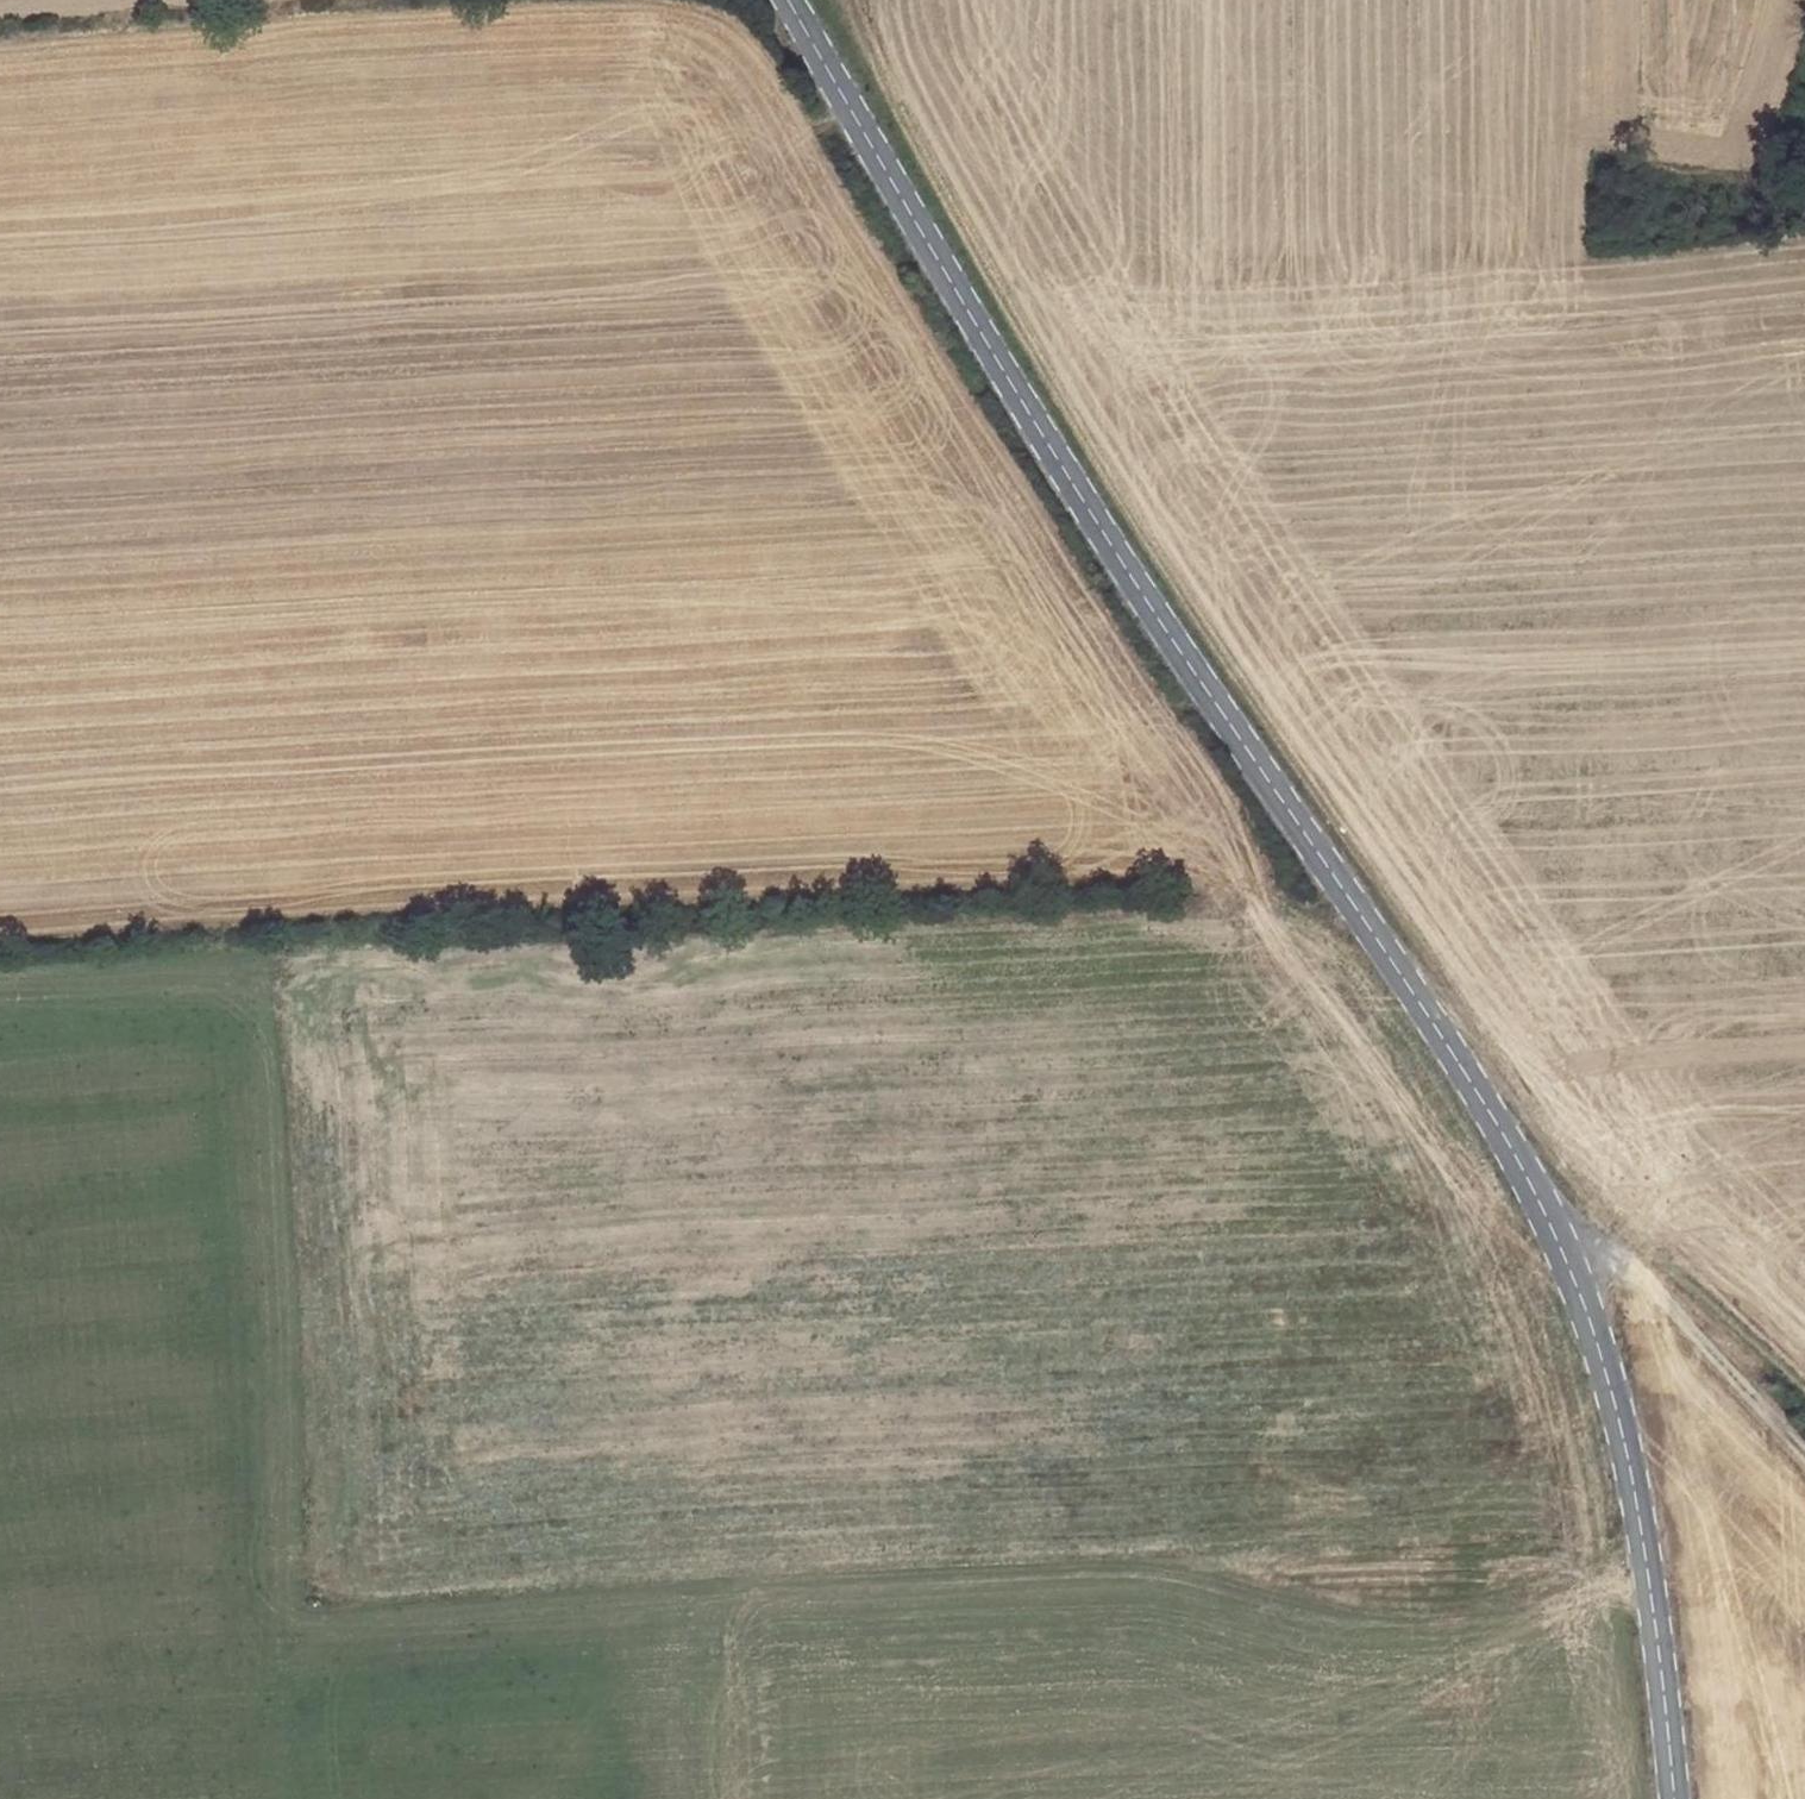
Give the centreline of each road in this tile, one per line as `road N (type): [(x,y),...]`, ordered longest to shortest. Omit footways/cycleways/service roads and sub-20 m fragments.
road 1 (tertiary): [(1679,1798),(1676,1689),(1639,1457),(1553,1218),(1087,513),(791,0)]
road 2 (track): [(1553,1218),(1679,1313),(1804,1433)]

